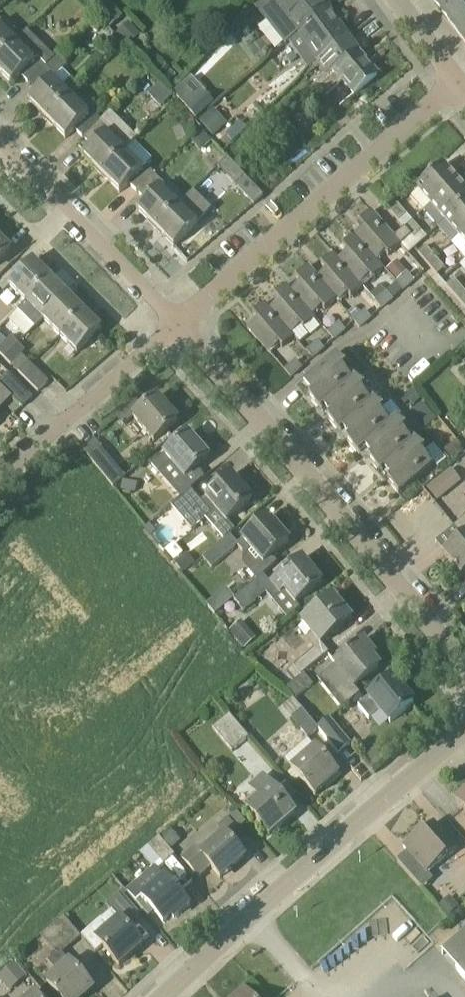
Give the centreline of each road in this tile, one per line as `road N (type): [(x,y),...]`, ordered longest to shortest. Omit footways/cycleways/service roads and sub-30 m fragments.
road 1 (residential): [(464,663),(181,325)]
road 2 (residential): [(165,996),(464,734)]
road 3 (residential): [(181,325),(459,82)]
road 4 (residential): [(0,153),(181,325)]
road 5 (residential): [(181,325),(0,476)]

